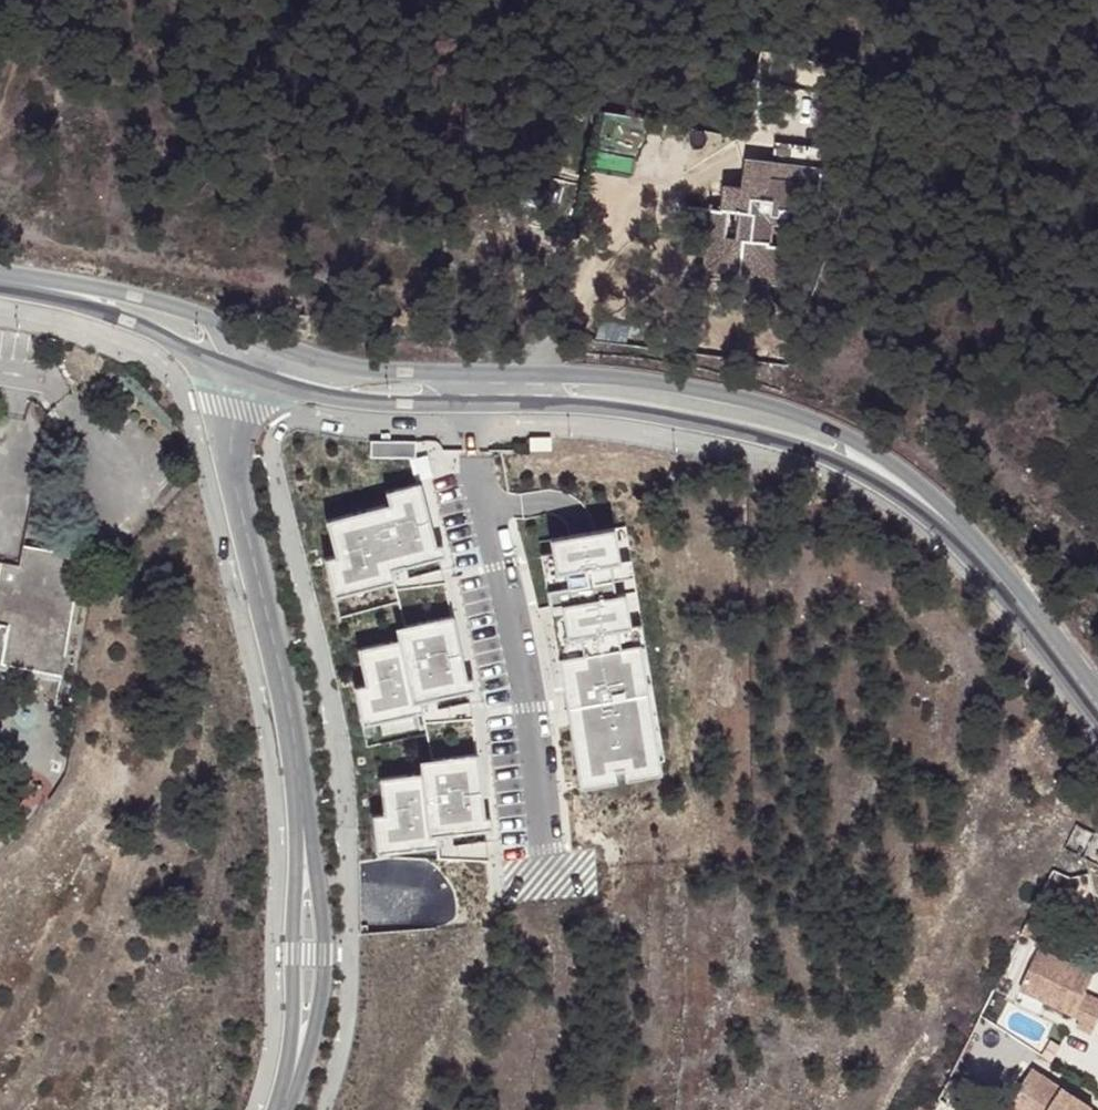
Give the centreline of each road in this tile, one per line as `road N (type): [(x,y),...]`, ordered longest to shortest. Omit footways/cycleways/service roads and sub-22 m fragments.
road 1 (residential): [(247,379),(231,410),(227,450),(272,618),(307,866),(304,1025),(283,1109)]
road 2 (residential): [(974,547),(891,459),(795,409),(677,383),(480,371)]
road 3 (residential): [(480,403),(671,416),(783,442),(885,484),(974,547)]
road 4 (residential): [(480,403),(479,453),(535,715),(550,850)]
road 5 (residential): [(266,343),(186,310),(31,289)]
road 6 (residential): [(247,379),(378,406),(480,403)]
road 7 (residential): [(31,289),(171,340),(247,379)]
road 8 (residential): [(480,371),(377,375),(266,343)]
road 9 (unclassified): [(1097,705),(974,547)]

